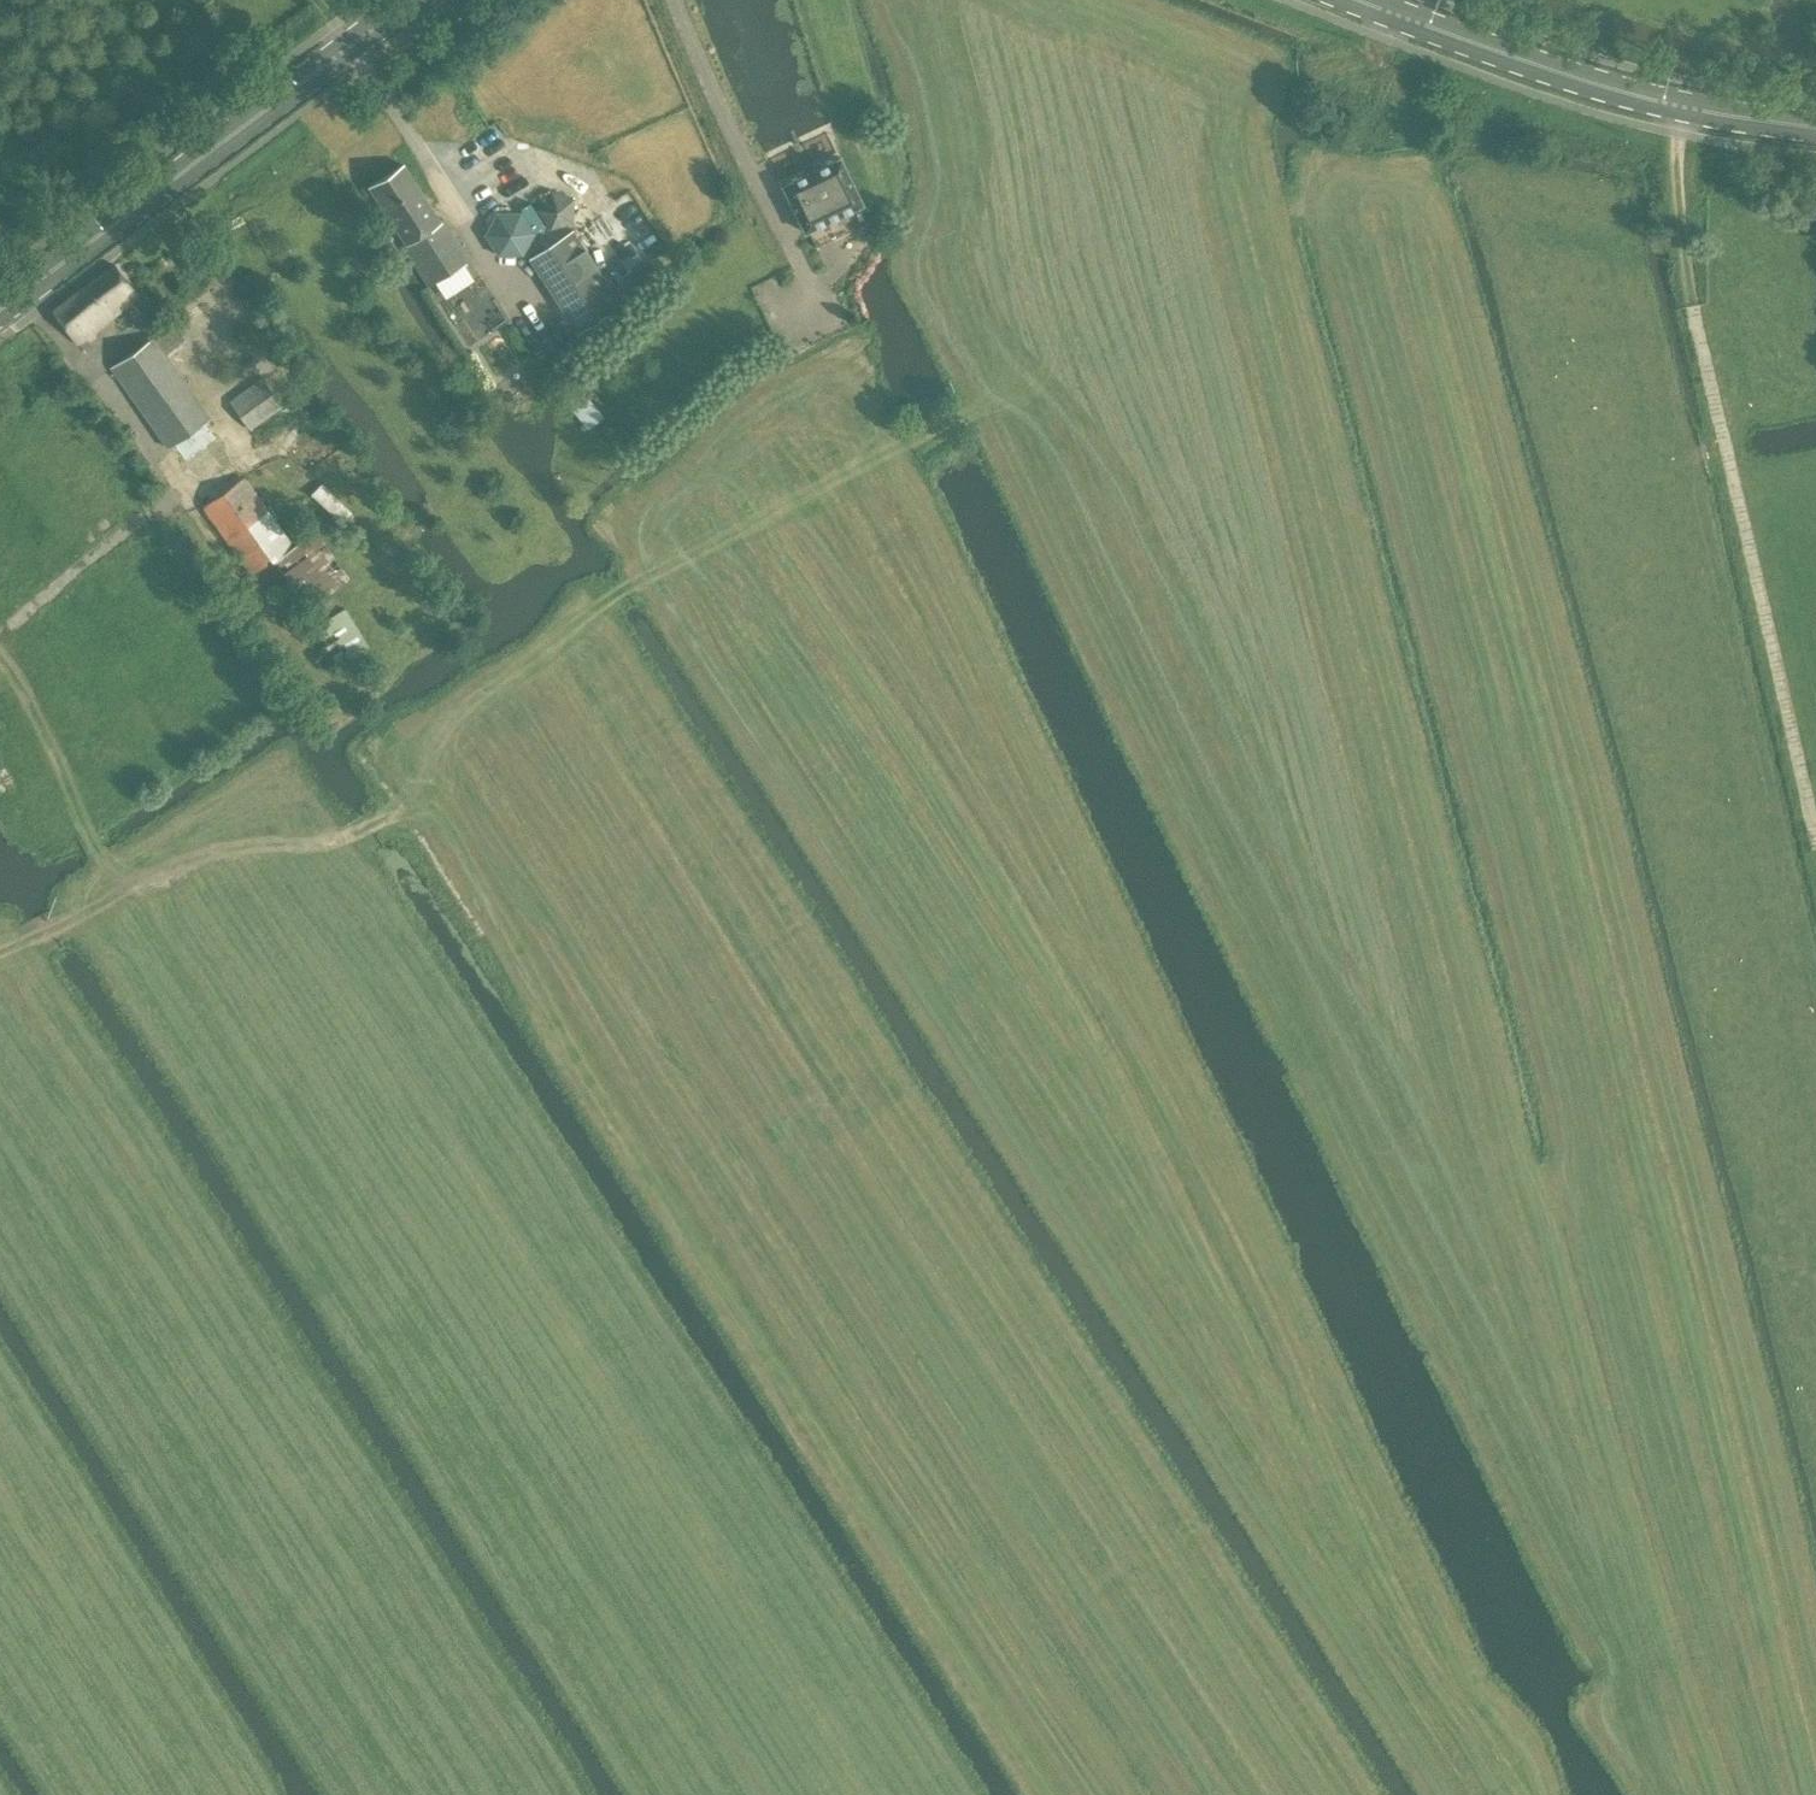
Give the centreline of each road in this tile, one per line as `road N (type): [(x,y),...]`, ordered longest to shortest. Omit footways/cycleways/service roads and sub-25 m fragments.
road 1 (track): [(401,811),(443,747),(647,580),(969,412),(1295,214),(1401,179),(1398,153)]
road 2 (track): [(571,1059),(1049,1794)]
road 3 (track): [(1815,831),(1698,326),(1675,131),(1680,106)]
road 4 (primary): [(0,308),(410,0)]
road 5 (primary): [(1357,0),(1623,94),(1815,130)]
road 6 (track): [(401,811),(328,845),(200,853),(0,949)]
road 7 (track): [(571,1059),(401,811)]
road 8 (track): [(121,889),(72,784),(0,663)]

